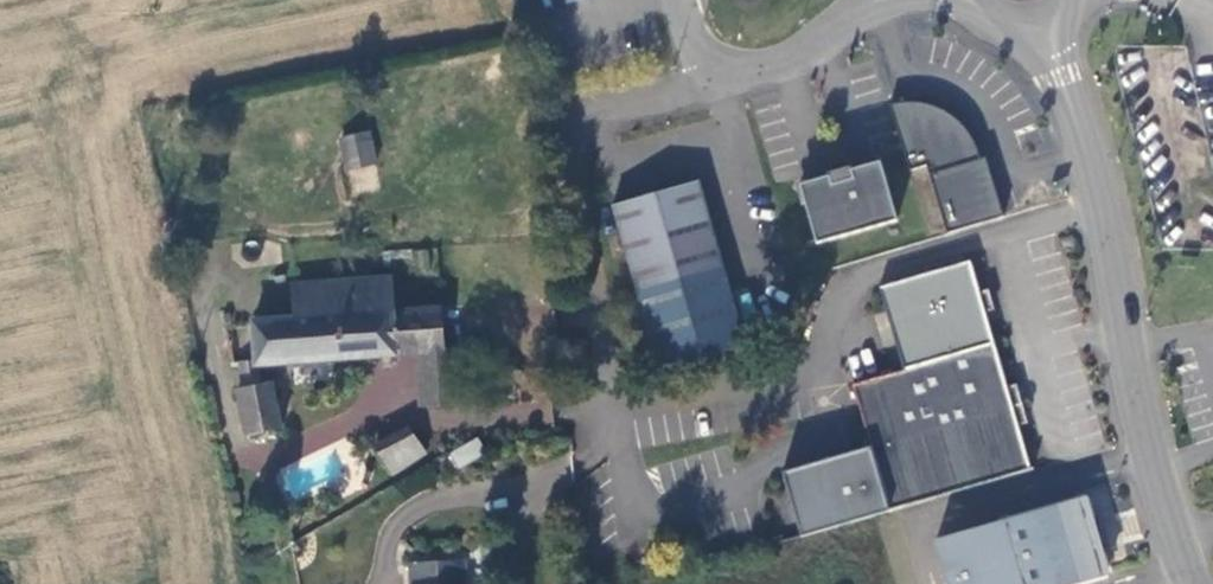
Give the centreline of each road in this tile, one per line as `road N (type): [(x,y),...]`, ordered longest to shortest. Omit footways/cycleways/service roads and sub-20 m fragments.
road 1 (unclassified): [(1192,583),(1150,451),(1091,150),(1035,13)]
road 2 (residential): [(677,0),(709,83),(785,63),(882,0)]

